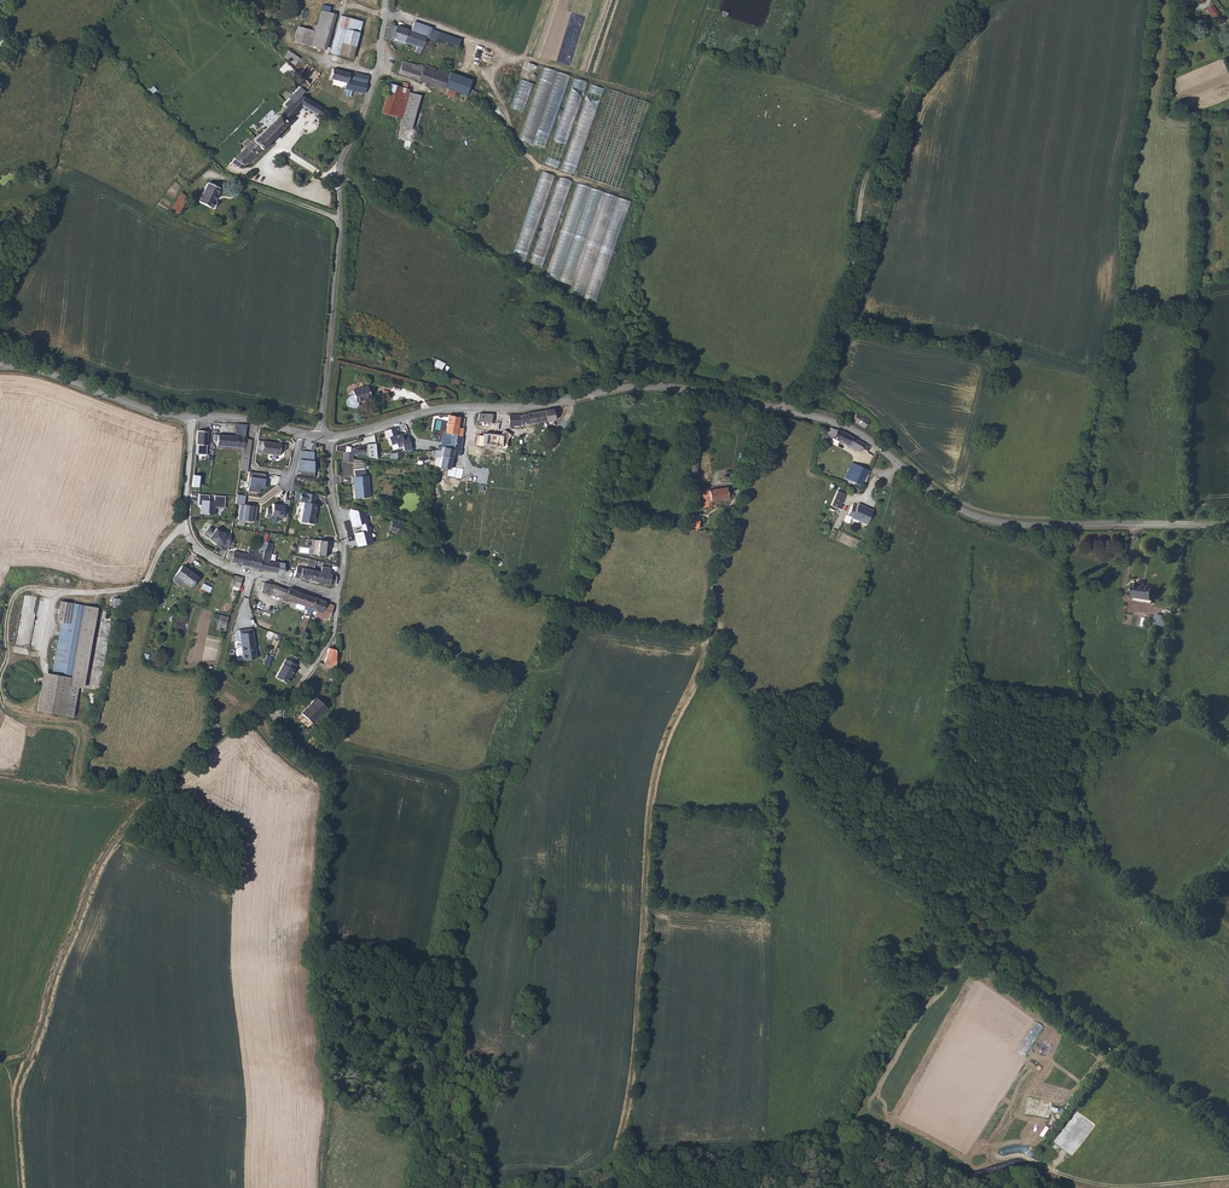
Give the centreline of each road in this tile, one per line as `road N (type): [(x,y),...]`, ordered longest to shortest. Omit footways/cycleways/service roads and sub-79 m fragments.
road 1 (unclassified): [(473,408),(682,389),(832,421),(960,510),(996,523),(1228,526)]
road 2 (track): [(21,1187),(16,1094),(100,864),(207,745),(238,719),(280,705)]
road 3 (track): [(784,410),(846,294),(862,186),(878,148),(913,76),(978,0)]
road 4 (track): [(980,948),(1228,1139)]
road 5 (track): [(709,633),(654,777),(647,908)]
road 6 (track): [(774,408),(715,568),(709,633)]
road 7 (unclassified): [(340,223),(335,168),(379,71),(384,0)]
road 8 (unclassified): [(320,436),(340,223)]
road 9 (residential): [(191,416),(184,530),(203,555),(248,574)]
road 10 (unclassified): [(22,367),(155,412),(191,416)]
road 11 (unclassified): [(339,595),(345,546),(331,485),(333,436)]
road 12 (unclassified): [(333,436),(430,410),(473,408)]
road 13 (residential): [(340,223),(212,176)]
road 14 (unclassified): [(280,705),(334,637),(339,595)]

